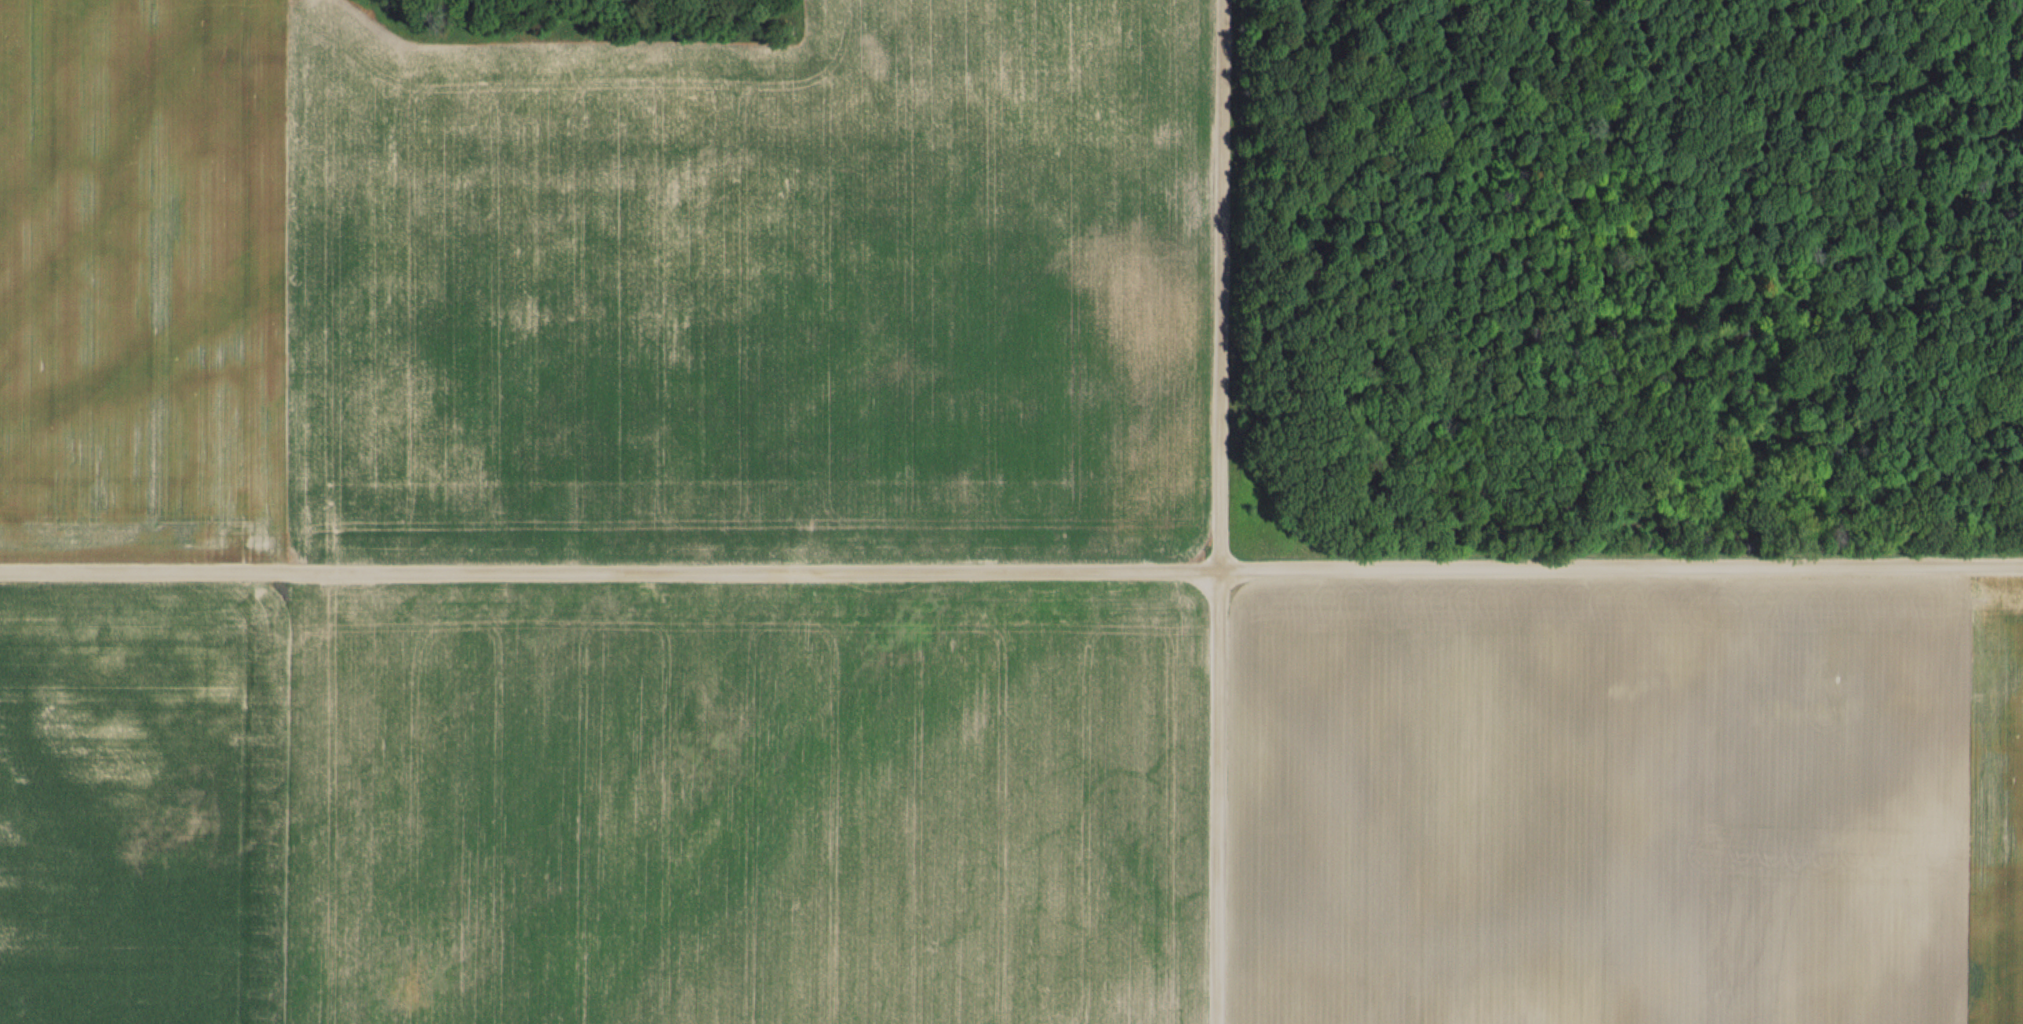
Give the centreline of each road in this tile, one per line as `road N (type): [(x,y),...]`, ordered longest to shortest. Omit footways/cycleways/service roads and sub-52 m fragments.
road 1 (residential): [(2022,567),(0,569)]
road 2 (residential): [(1218,1023),(1227,0)]

